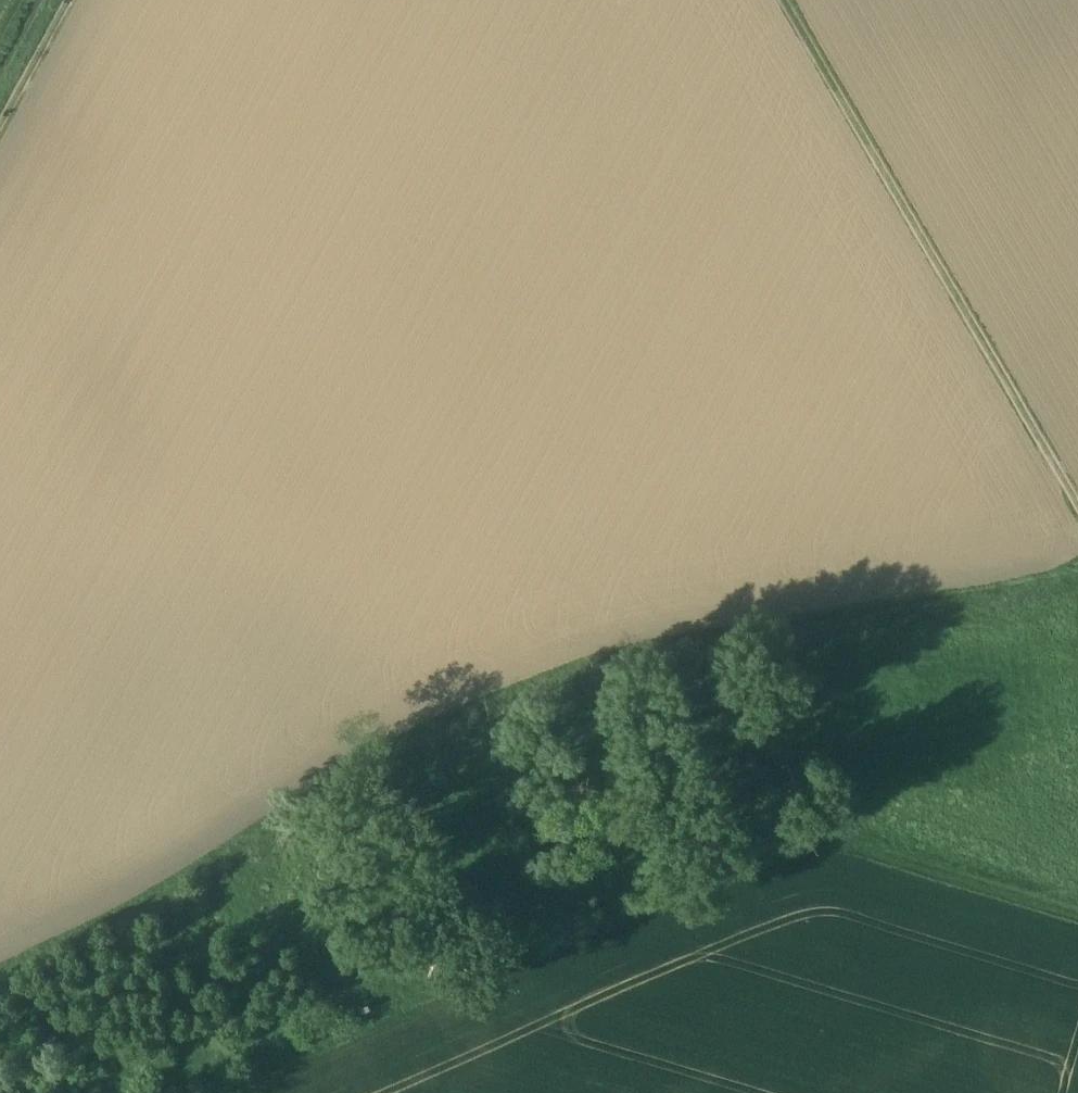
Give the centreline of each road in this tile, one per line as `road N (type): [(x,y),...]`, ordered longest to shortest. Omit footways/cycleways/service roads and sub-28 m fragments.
road 1 (track): [(1077,927),(844,861),(697,904),(245,1092)]
road 2 (track): [(787,0),(1077,506)]
road 3 (track): [(0,134),(73,0)]

